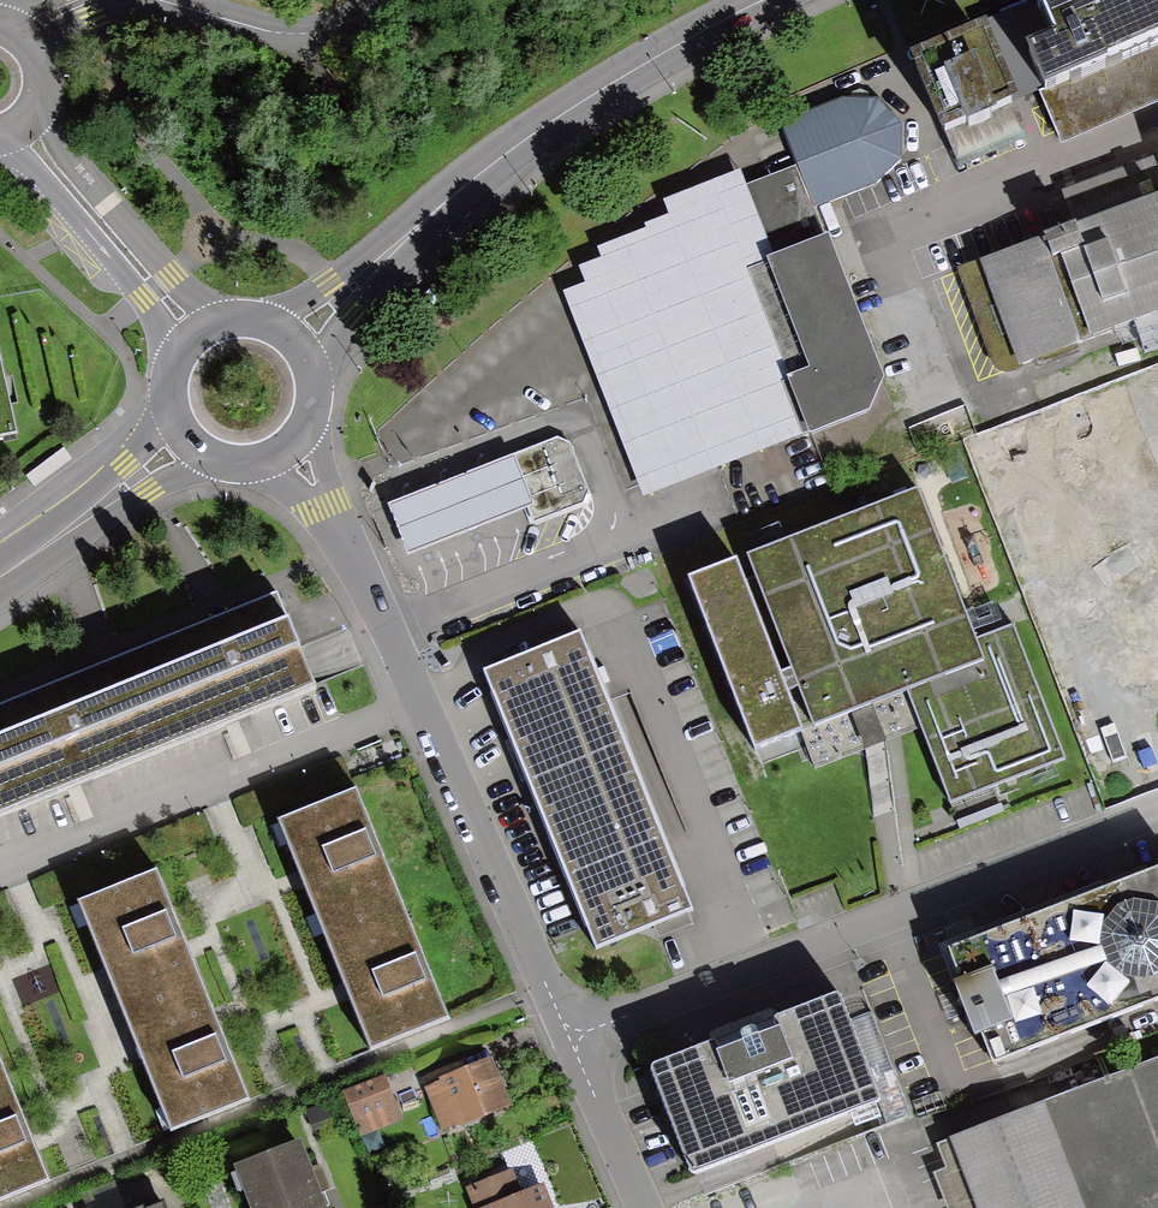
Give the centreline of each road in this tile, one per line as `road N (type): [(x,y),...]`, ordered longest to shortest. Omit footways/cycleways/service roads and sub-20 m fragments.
road 1 (residential): [(569,1041),(352,558),(285,451)]
road 2 (residential): [(569,1041),(1151,812)]
road 3 (secondary): [(295,342),(499,162),(655,57),(763,0)]
road 4 (residential): [(191,337),(18,128)]
road 5 (secondary): [(184,440),(0,577)]
road 6 (residential): [(643,1207),(569,1041)]
road 7 (secondary): [(285,451),(313,408),(312,373),(295,342)]

